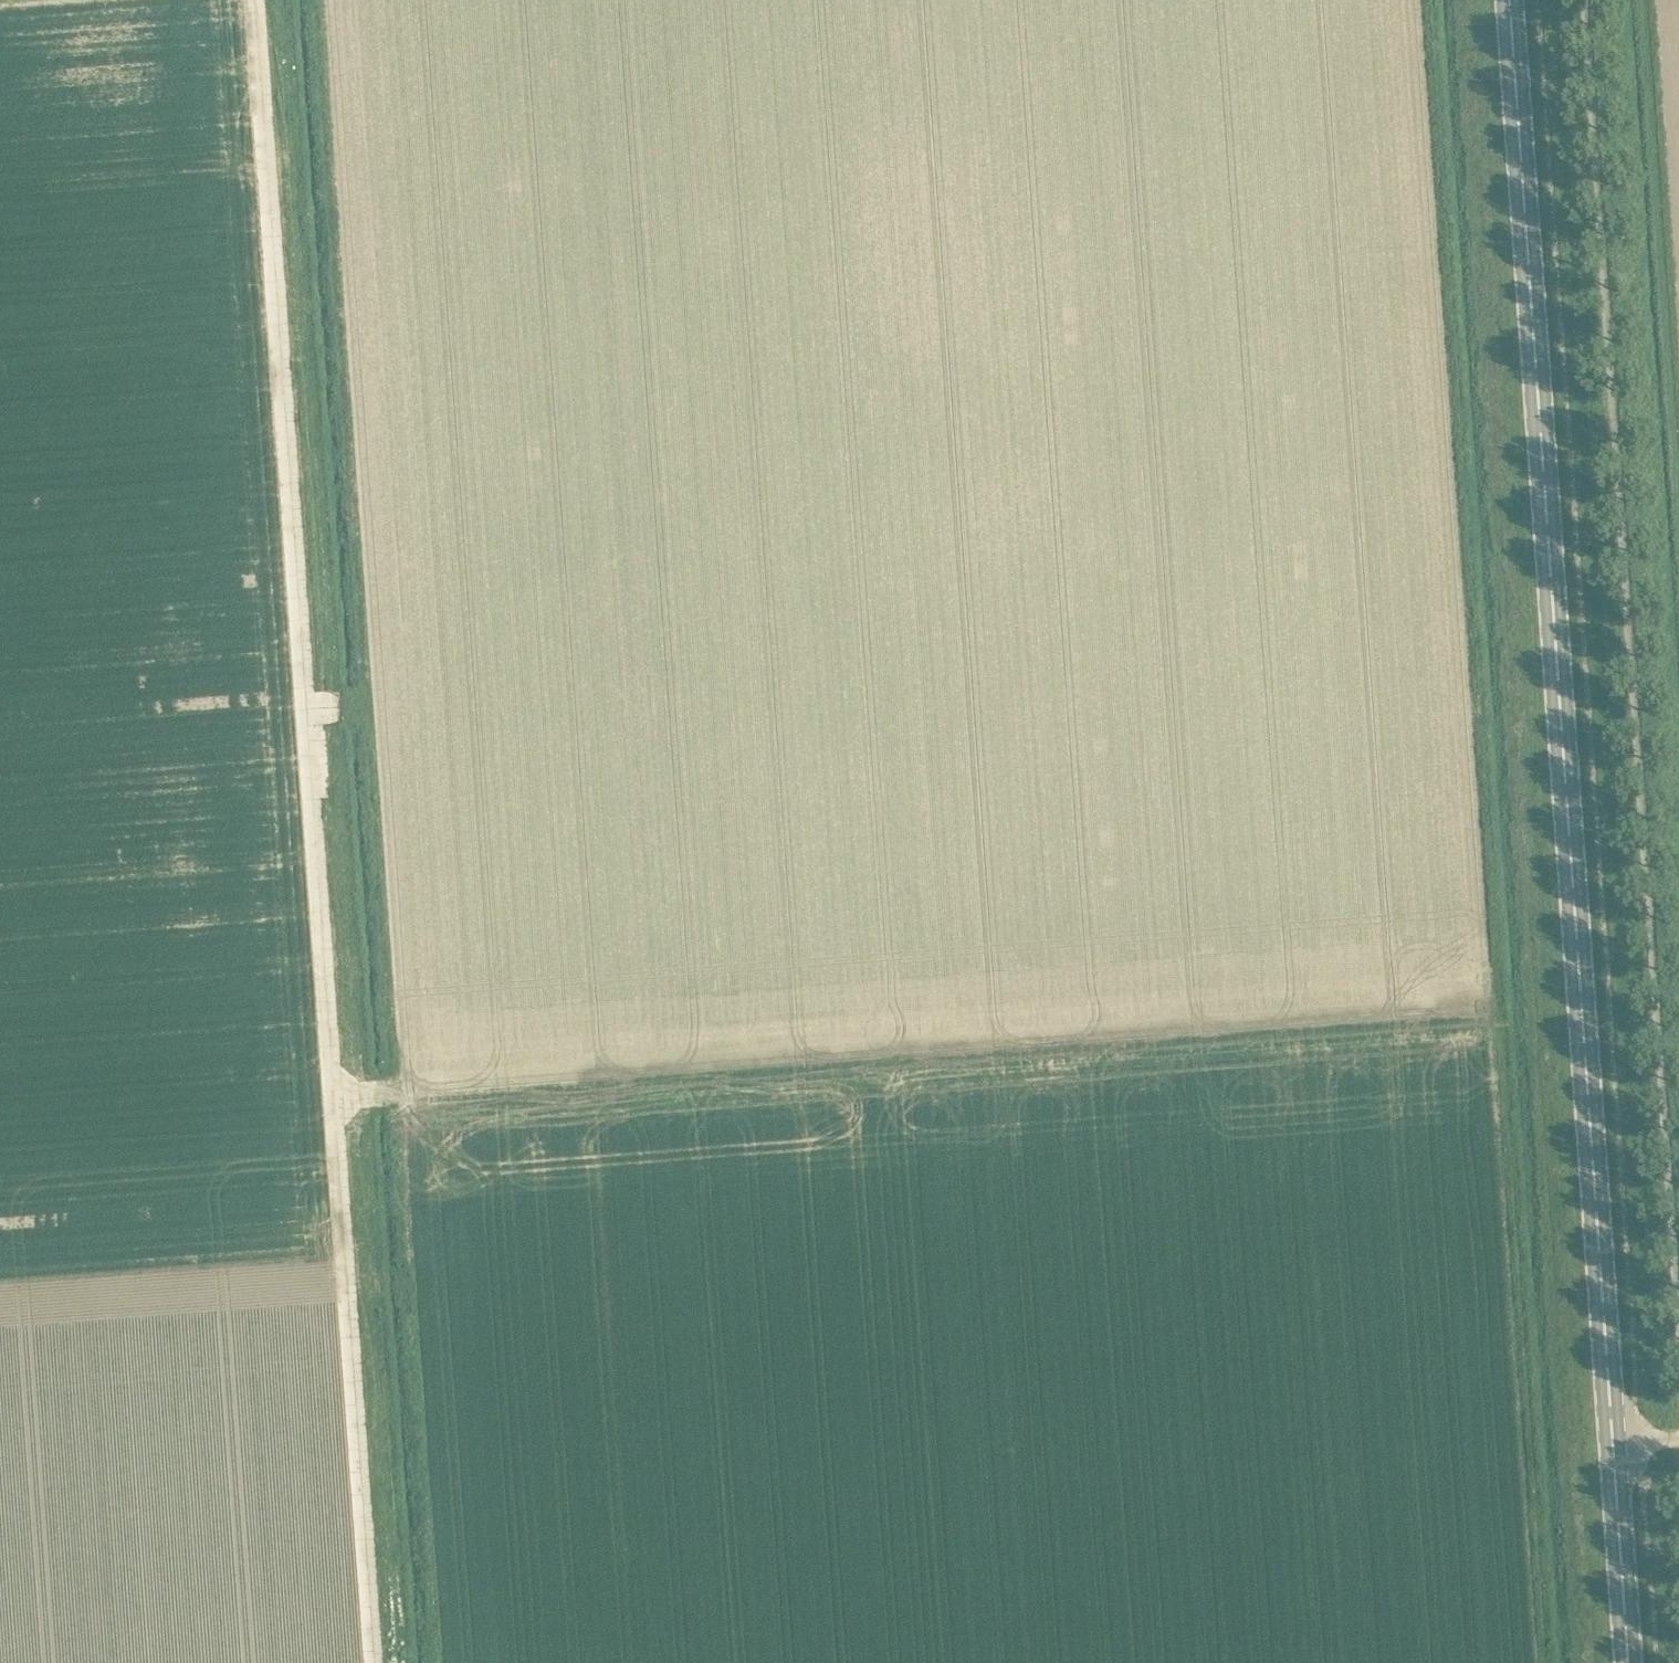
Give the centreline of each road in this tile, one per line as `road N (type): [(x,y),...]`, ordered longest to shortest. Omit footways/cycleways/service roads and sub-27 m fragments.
road 1 (secondary): [(1627,1662),(1509,0)]

